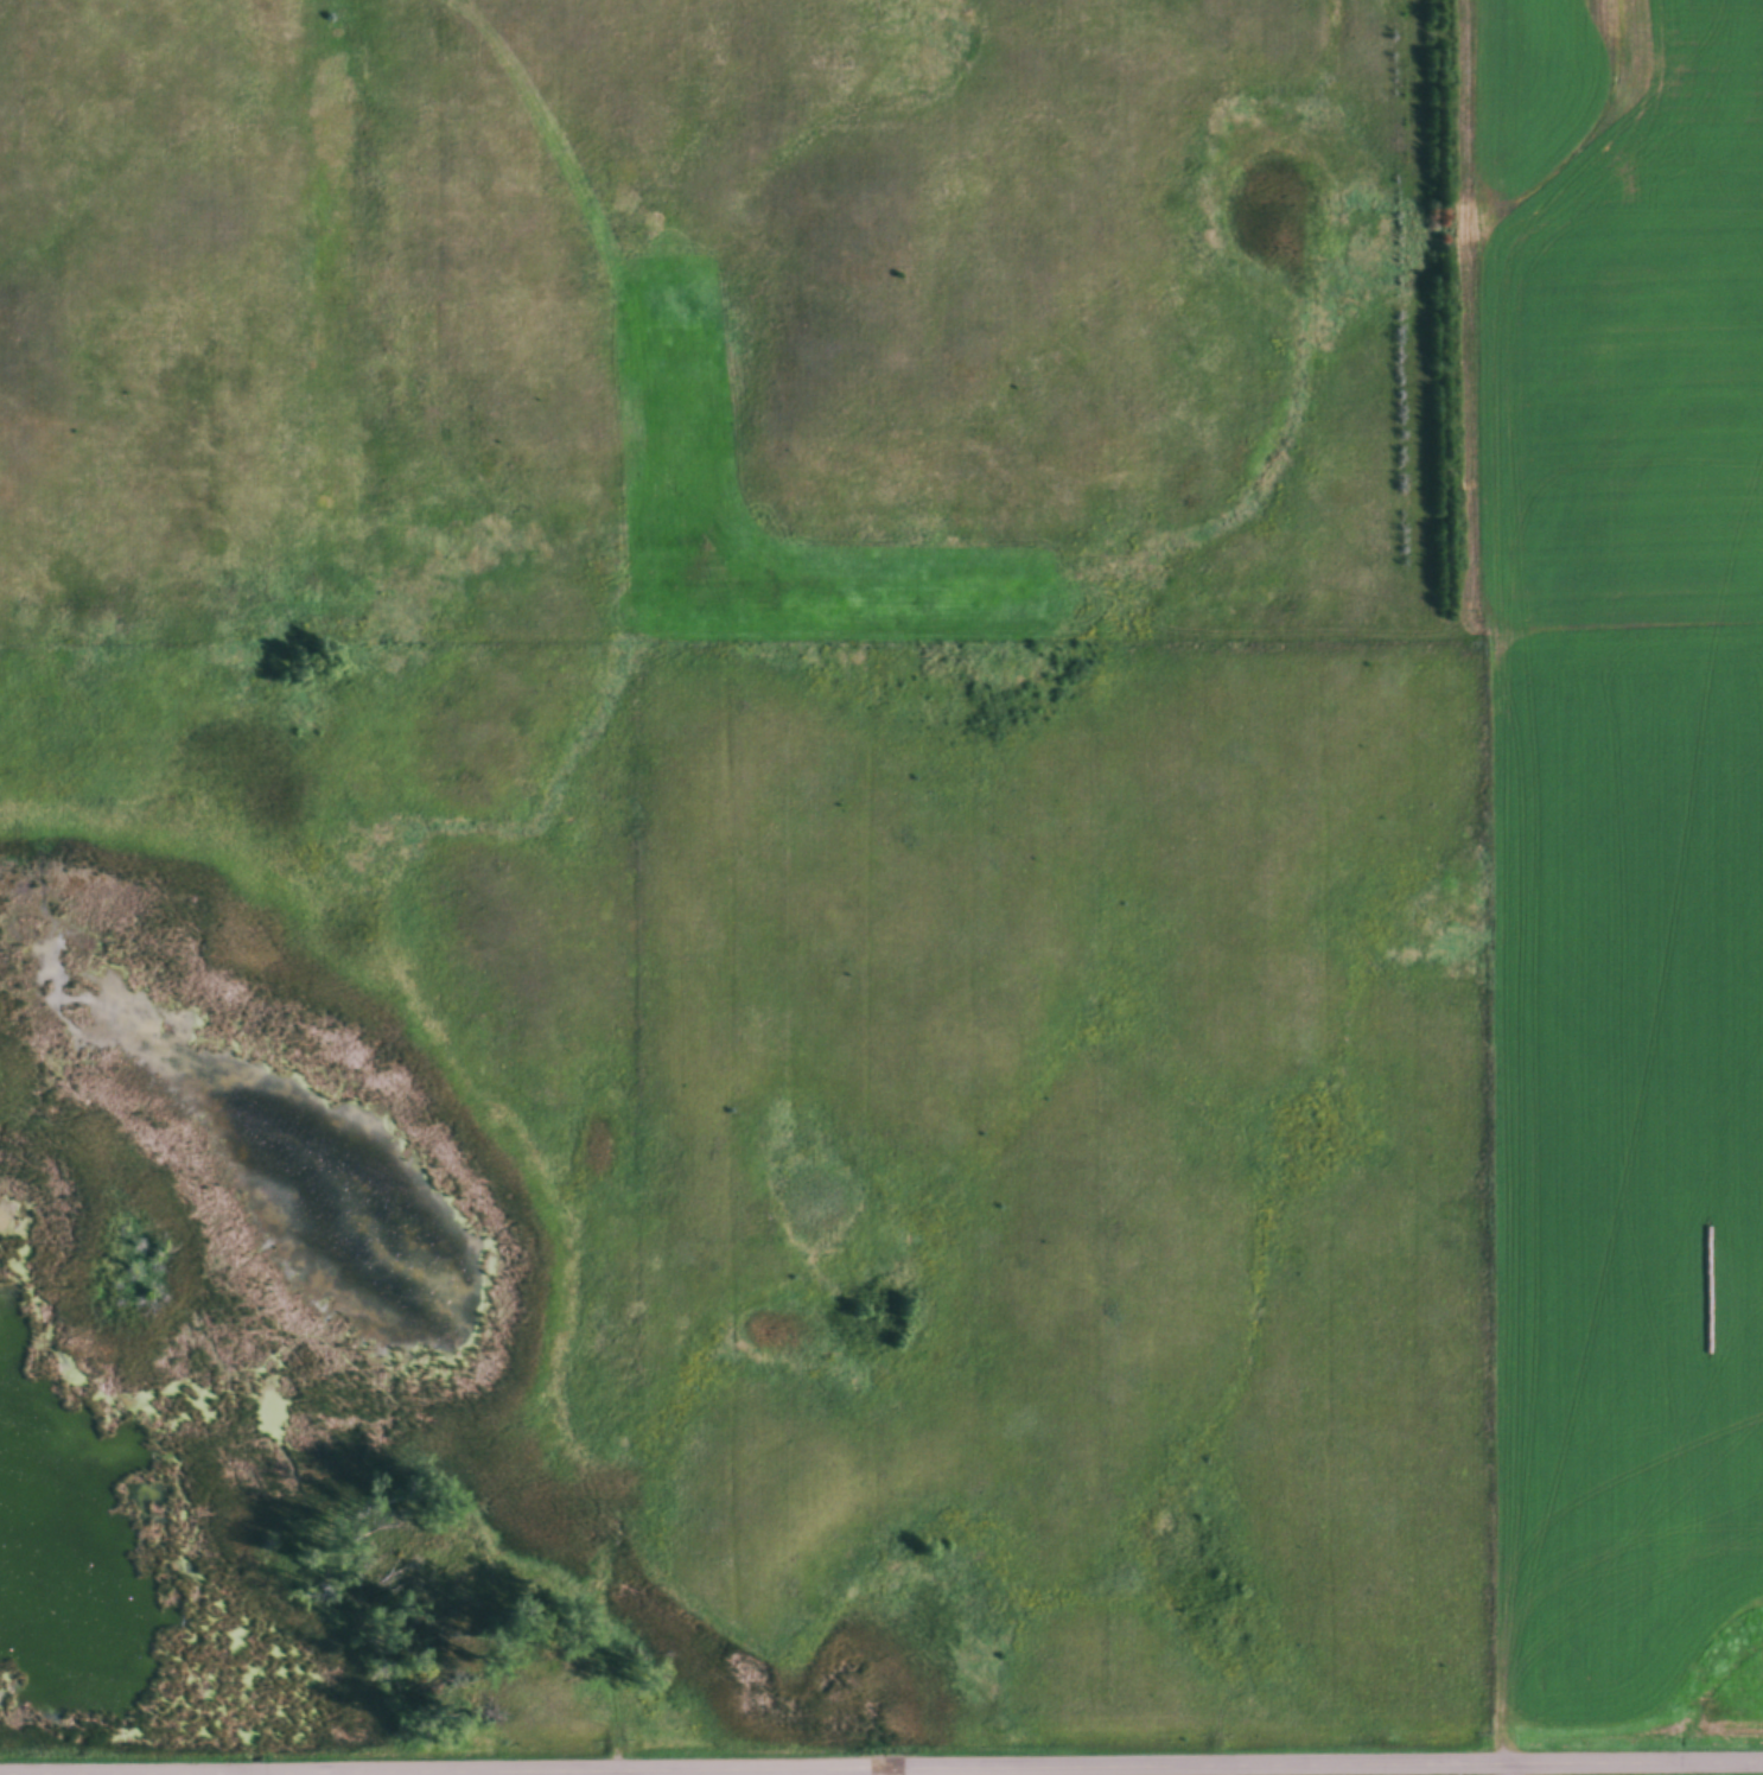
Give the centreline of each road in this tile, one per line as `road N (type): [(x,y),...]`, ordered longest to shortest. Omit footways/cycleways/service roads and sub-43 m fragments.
road 1 (tertiary): [(1762,1760),(0,1770)]

